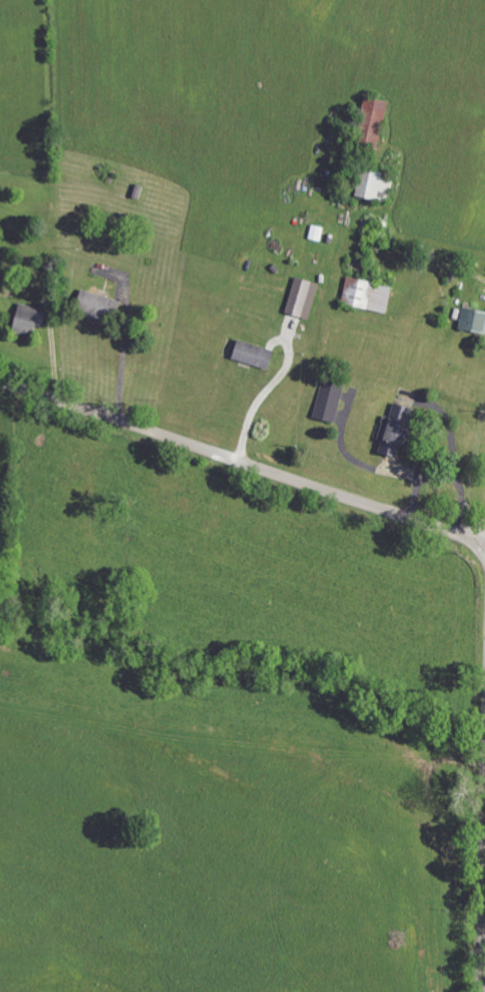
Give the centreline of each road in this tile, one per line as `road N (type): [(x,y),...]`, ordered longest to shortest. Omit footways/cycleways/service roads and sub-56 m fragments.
road 1 (residential): [(0,382),(484,548)]
road 2 (secondary): [(482,991),(484,790)]

